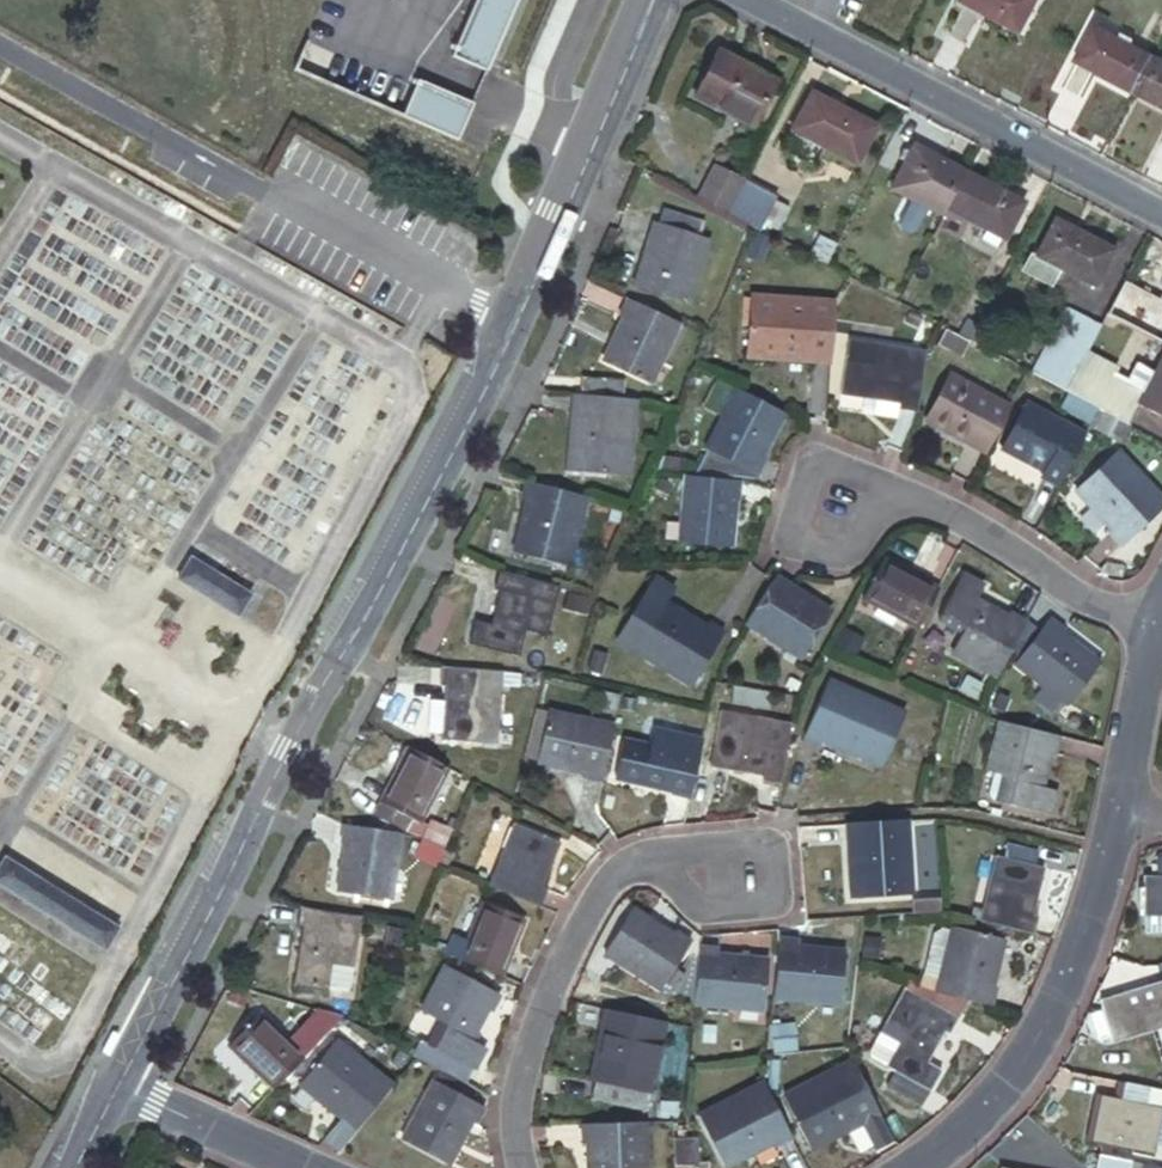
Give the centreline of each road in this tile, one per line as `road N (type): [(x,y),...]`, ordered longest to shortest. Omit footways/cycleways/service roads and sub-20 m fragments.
road 1 (tertiary): [(112,1089),(542,258),(648,0)]
road 2 (residential): [(1161,217),(746,0)]
road 3 (residential): [(1112,804),(1082,936),(1021,1057),(925,1156),(900,1167)]
road 4 (residential): [(519,1167),(509,1101),(577,898),(610,863),(643,854)]
road 5 (residential): [(1151,621),(1052,579),(989,531),(900,497),(840,508)]
road 6 (residential): [(643,854),(763,837),(769,895),(696,910)]
road 7 (residential): [(285,1167),(112,1089)]
road 8 (residential): [(1151,621),(1112,804)]

